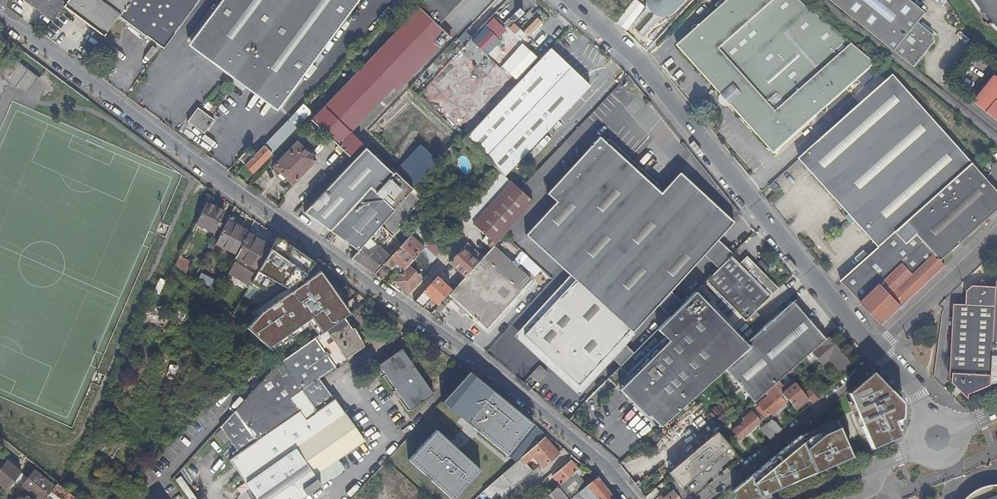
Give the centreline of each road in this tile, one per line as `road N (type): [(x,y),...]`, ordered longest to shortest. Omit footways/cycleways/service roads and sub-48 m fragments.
road 1 (residential): [(0,21),(471,361),(602,468),(628,498)]
road 2 (unclassified): [(562,0),(635,63),(875,352)]
road 3 (unclassified): [(996,232),(875,352)]
road 4 (secondary): [(796,498),(916,451)]

